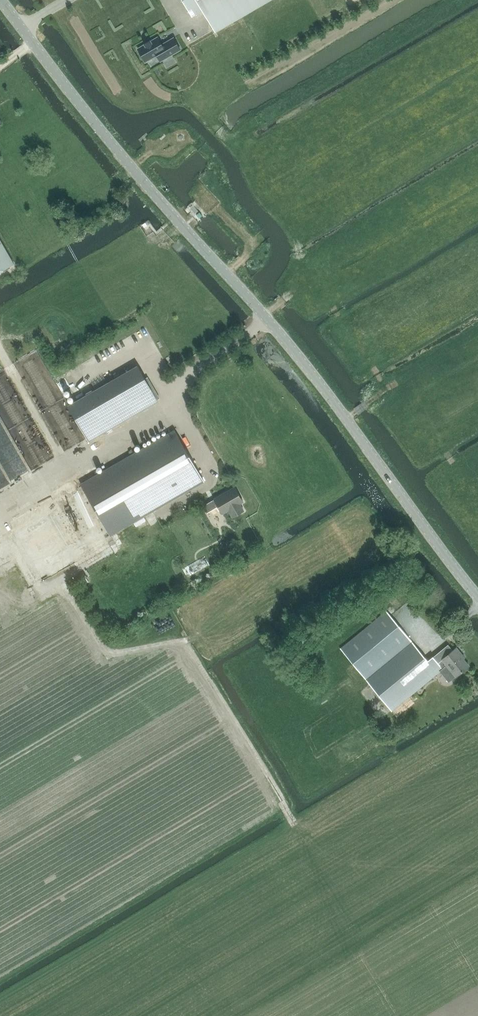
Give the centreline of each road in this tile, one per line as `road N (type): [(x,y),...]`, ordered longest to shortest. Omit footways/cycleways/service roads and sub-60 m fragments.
road 1 (tertiary): [(477,594),(346,418),(88,116),(2,0)]
road 2 (track): [(0,512),(173,411),(178,386),(267,320)]
road 3 (track): [(279,213),(298,243),(296,281),(261,313)]

